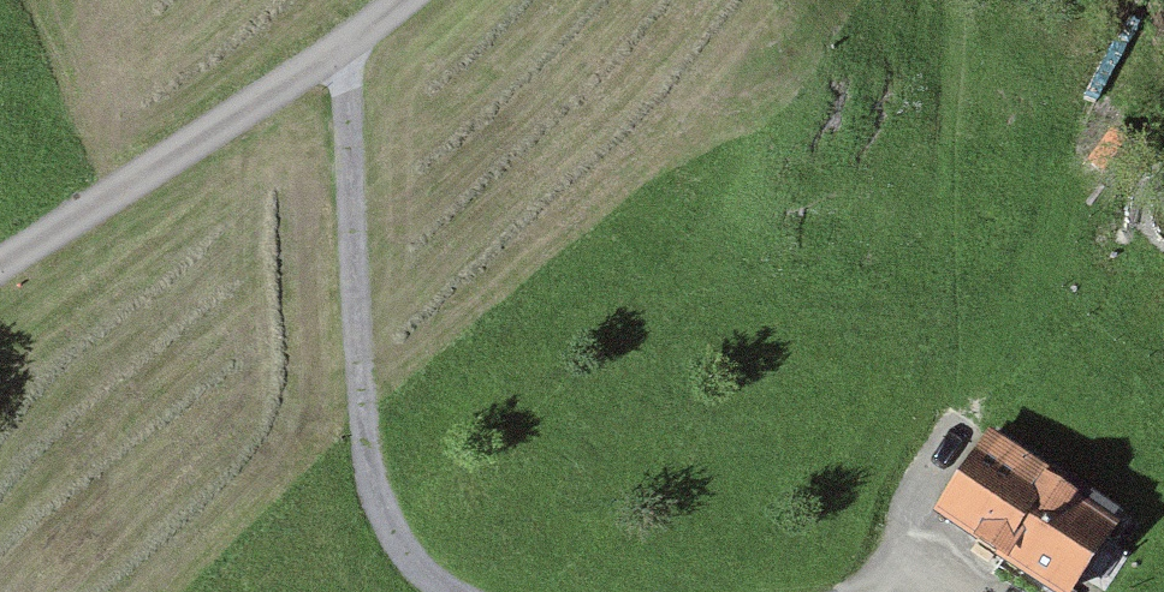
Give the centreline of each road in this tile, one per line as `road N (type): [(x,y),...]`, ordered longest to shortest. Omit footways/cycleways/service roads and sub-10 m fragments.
road 1 (track): [(345,46),(361,434),(399,547),(458,591)]
road 2 (residential): [(0,272),(345,46),(396,0)]
road 3 (track): [(963,415),(872,591)]

